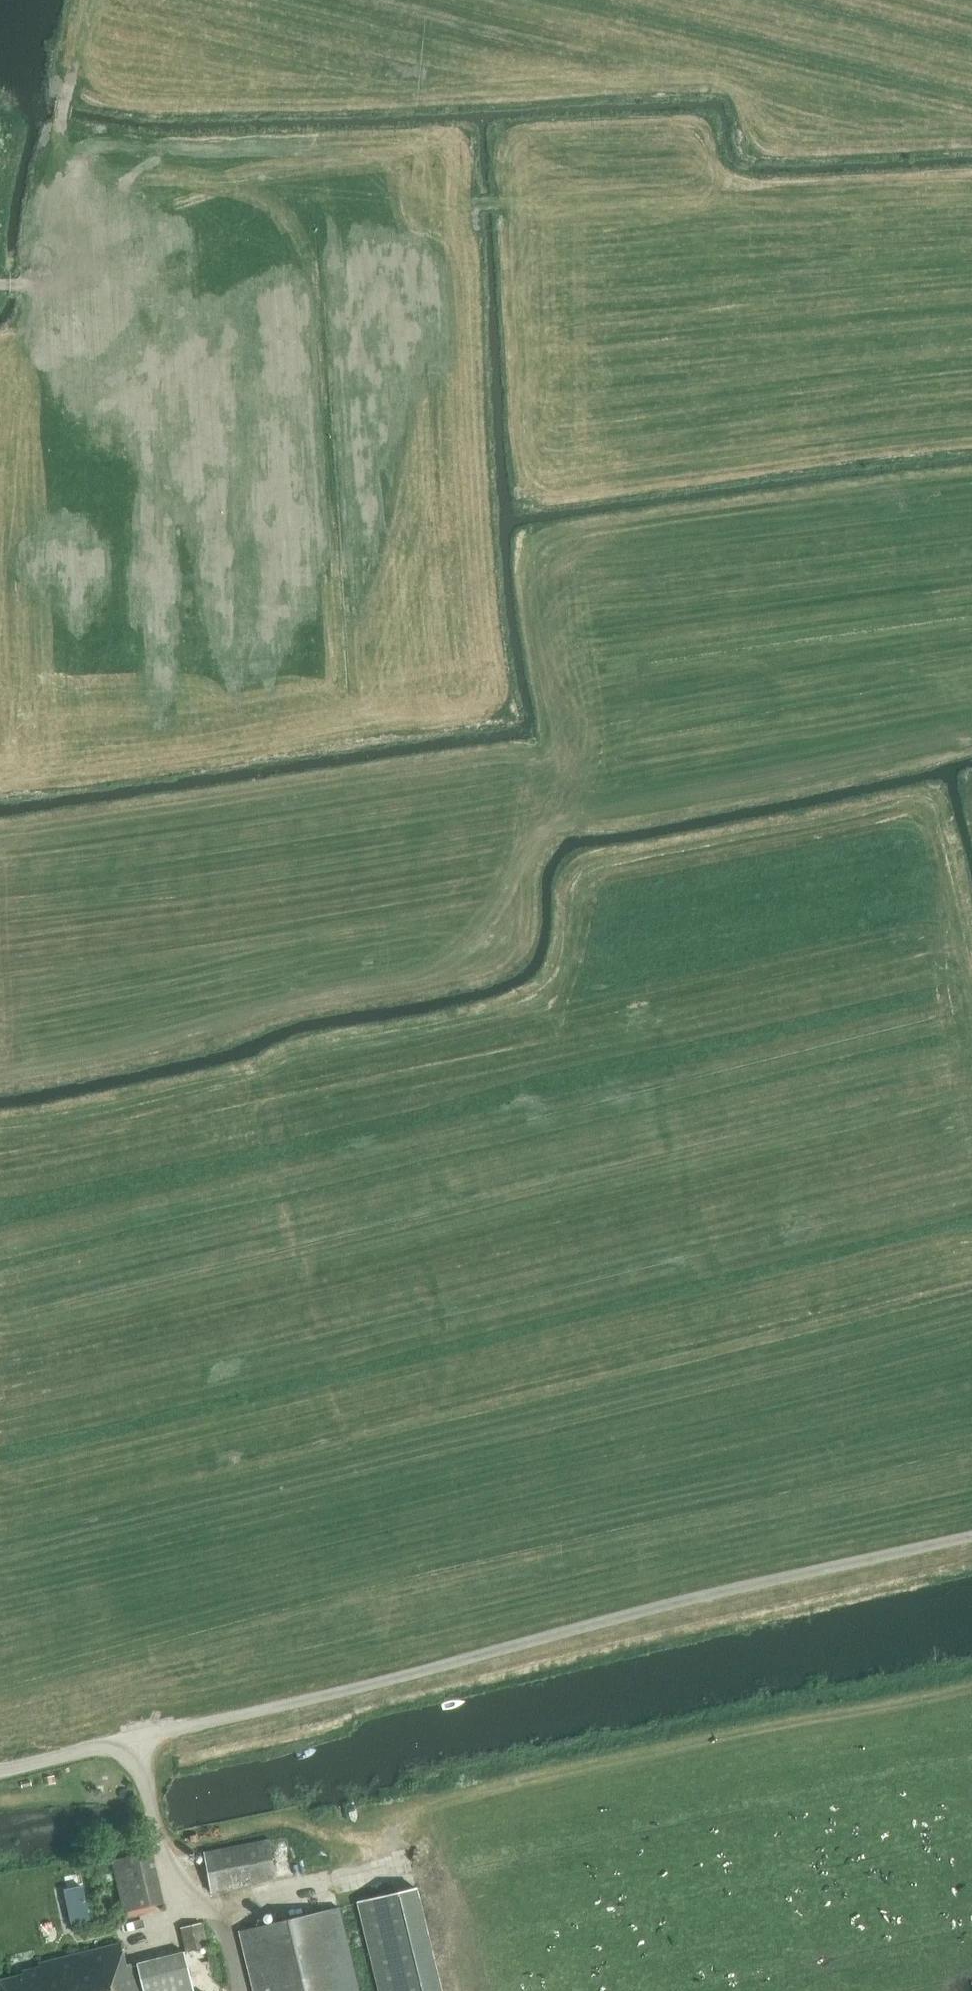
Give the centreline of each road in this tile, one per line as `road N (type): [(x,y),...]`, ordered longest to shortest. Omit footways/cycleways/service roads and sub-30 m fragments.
road 1 (unclassified): [(0,1769),(971,1536)]

